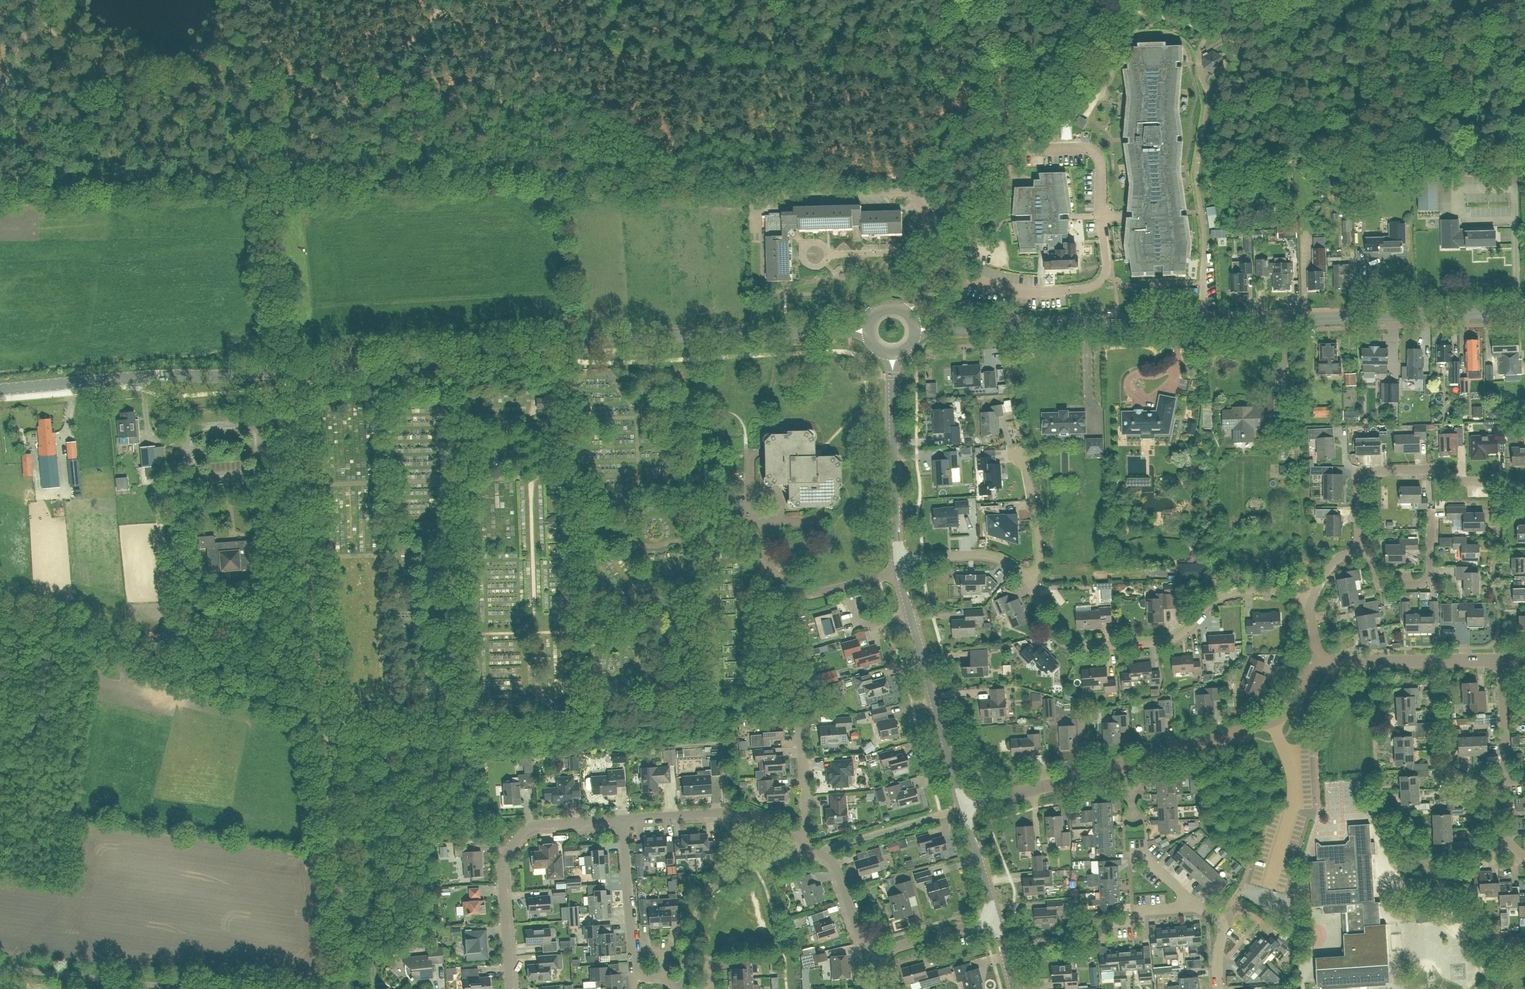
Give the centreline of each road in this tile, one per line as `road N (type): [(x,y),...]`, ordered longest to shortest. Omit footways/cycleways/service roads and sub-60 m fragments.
road 1 (secondary): [(917,328),(1524,312)]
road 2 (secondary): [(291,371),(645,339),(867,332)]
road 3 (residential): [(965,807),(1273,723),(1320,661)]
road 4 (residential): [(1310,600),(1236,592),(1219,597),(1172,640),(1073,646),(1054,635),(1029,579)]
road 5 (unclassified): [(296,419),(324,713)]
road 6 (secondary): [(0,388),(291,371)]
road 7 (residential): [(510,988),(503,866),(515,843),(535,826),(623,819)]
road 8 (tertiary): [(965,807),(899,560)]
road 9 (residential): [(1524,487),(1459,482),(1432,471),(1362,473),(1359,540)]
road 10 (unclassified): [(909,313),(1037,131)]
road 11 (tertiary): [(899,560),(893,357)]
road 12 (track): [(276,372),(261,200),(266,185)]
road 13 (track): [(1037,131),(1119,10),(1078,0)]
road 14 (track): [(323,126),(456,0)]
road 15 (residential): [(1320,661),(1503,661)]
road 16 (residential): [(797,840),(748,814),(623,819)]
road 17 (residential): [(1359,540),(1381,583),(1428,581),(1430,516)]
road 18 (residential): [(883,958),(860,937),(832,863),(797,840)]
road 19 (residential): [(633,963),(623,819)]
road 20 (residential): [(1029,579),(992,556),(899,560)]
road 21 (residential): [(1029,579),(1040,551),(1019,453)]
road 22 (residential): [(797,840),(808,816),(800,716)]

